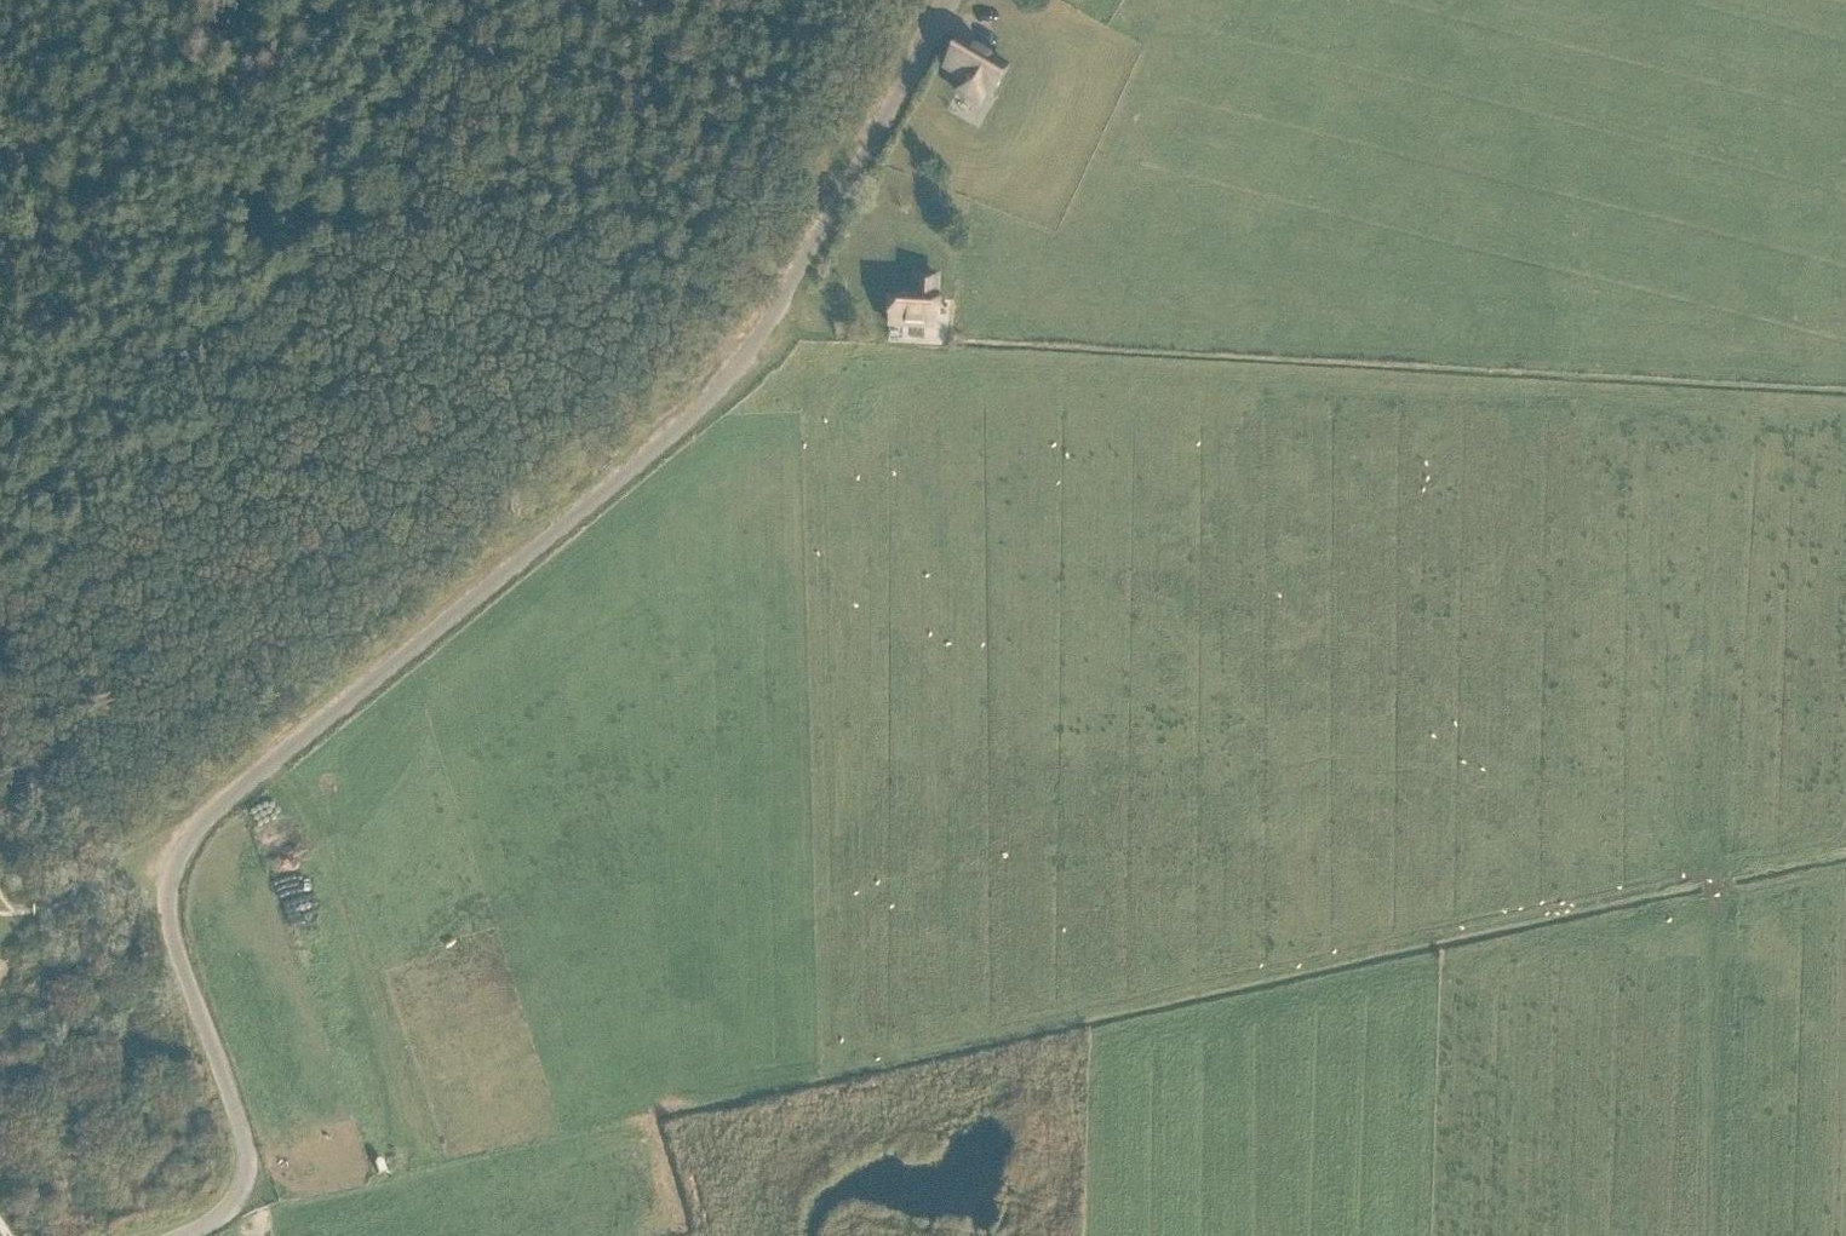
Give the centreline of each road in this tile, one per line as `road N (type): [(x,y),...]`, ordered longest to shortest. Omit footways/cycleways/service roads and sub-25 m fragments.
road 1 (unclassified): [(152,1235),(226,1197),(241,1164),(241,1124),(164,919),(161,884),(182,831),(210,797),(727,373),(780,300),(951,0)]

